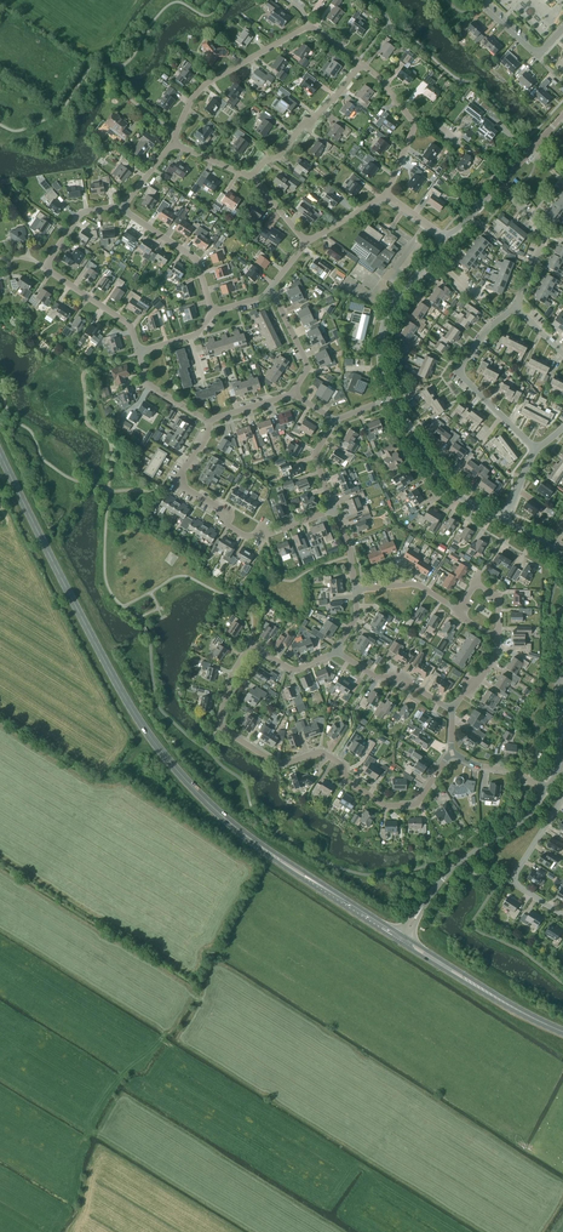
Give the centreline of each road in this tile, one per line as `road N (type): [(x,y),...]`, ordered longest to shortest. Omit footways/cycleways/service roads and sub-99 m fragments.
road 1 (residential): [(452,753),(415,805),(385,805),(321,752),(280,765),(220,727),(232,675),(250,647),(292,669),(337,652)]
road 2 (primary): [(236,827),(176,769),(133,711),(0,452)]
road 3 (residential): [(335,510),(248,537),(228,525),(222,510),(178,482),(210,434),(208,421)]
road 4 (residential): [(361,64),(304,29),(200,89),(175,133)]
road 5 (residential): [(139,353),(120,318),(46,269),(73,221),(122,207)]
road 6 (residential): [(535,449),(458,373),(488,328),(515,306)]
road 7 (primary): [(398,932),(236,827)]
road 8 (primary): [(236,827),(393,938)]
road 9 (tertiary): [(444,237),(384,326),(387,399)]
road 10 (tertiary): [(387,399),(450,487),(491,516),(506,517)]
road 11 (tertiary): [(422,908),(453,869),(526,816),(543,789)]
road 12 (primary): [(403,944),(542,1022)]
road 13 (primary): [(542,1022),(407,938)]
road 14 (residential): [(252,177),(361,64)]
road 15 (residential): [(562,797),(515,884),(562,915)]
road 16 (residential): [(213,312),(196,259),(122,207)]
road 17 (residential): [(515,306),(543,236),(503,179)]
road 18 (residential): [(451,709),(397,675),(376,677),(337,652)]

